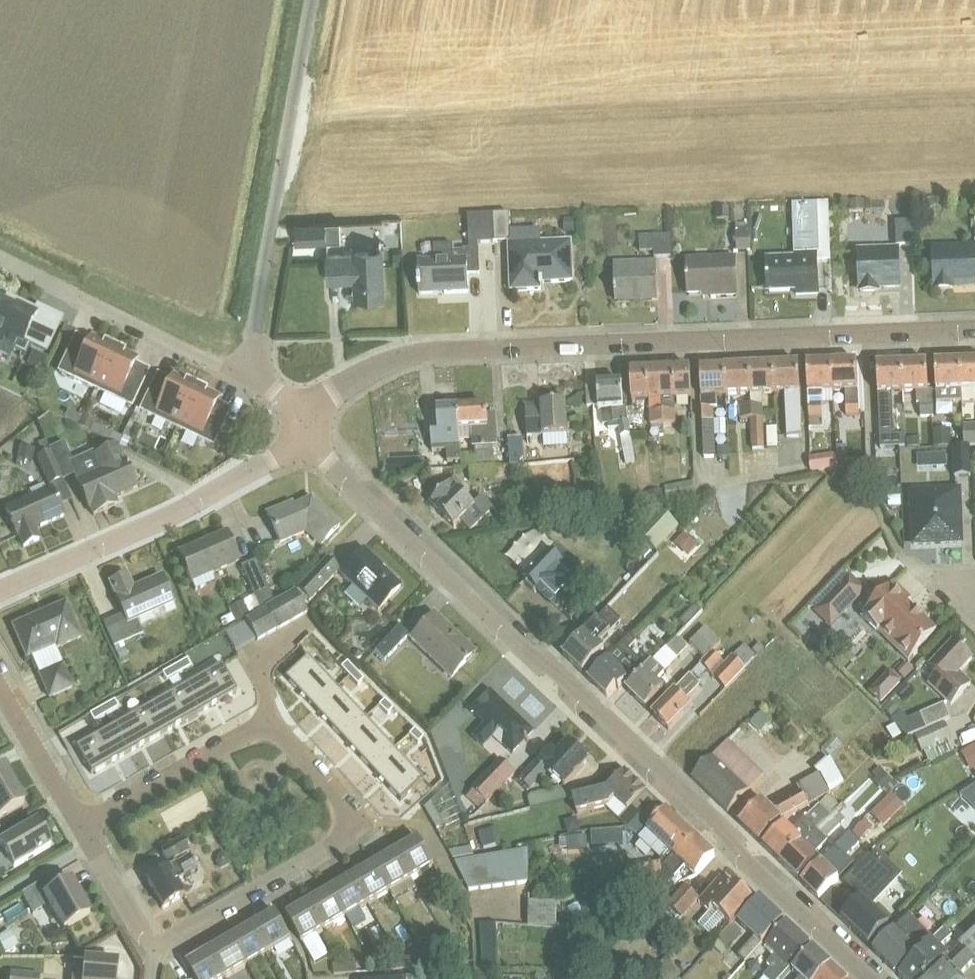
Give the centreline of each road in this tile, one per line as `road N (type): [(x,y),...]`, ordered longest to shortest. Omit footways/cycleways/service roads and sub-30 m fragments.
road 1 (residential): [(868,978),(326,459),(304,423)]
road 2 (residential): [(304,423),(358,380),(434,352),(974,328)]
road 3 (residential): [(155,950),(358,823),(282,735),(268,730),(238,738),(81,826)]
road 4 (residential): [(0,591),(207,496),(273,457),(304,423)]
road 5 (unclassified): [(255,325),(313,0)]
road 6 (residential): [(250,365),(214,363),(0,258)]
road 7 (residential): [(81,826),(0,688)]
road 8 (residential): [(155,950),(81,826)]

